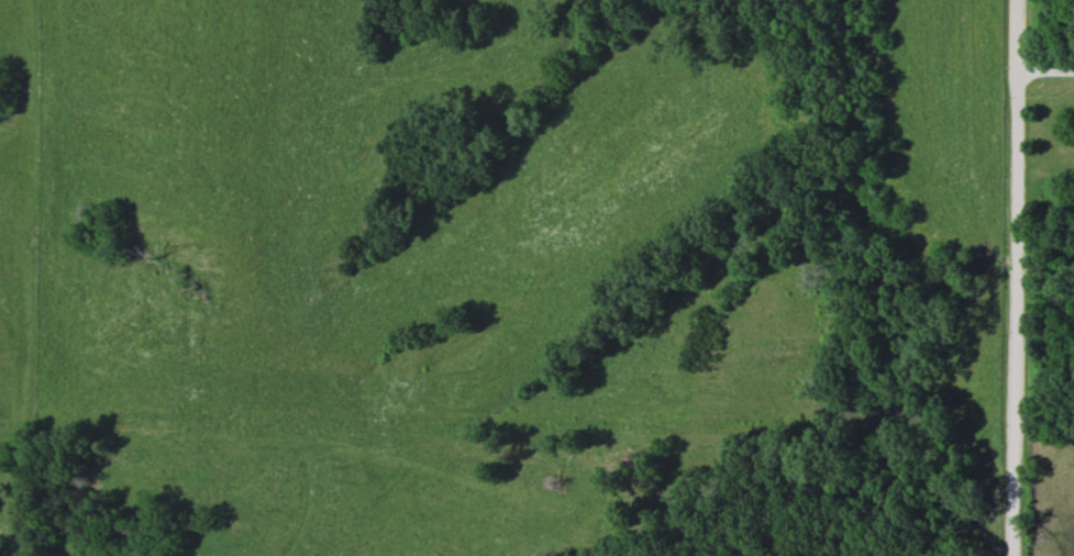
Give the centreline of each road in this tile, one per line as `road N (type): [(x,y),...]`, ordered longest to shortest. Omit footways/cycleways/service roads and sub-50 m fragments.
road 1 (residential): [(1015,555),(1019,0)]

